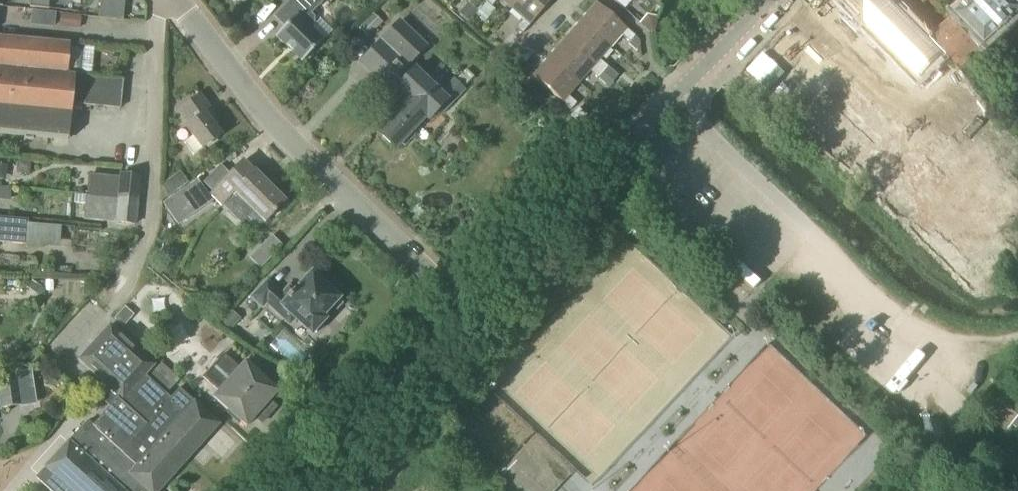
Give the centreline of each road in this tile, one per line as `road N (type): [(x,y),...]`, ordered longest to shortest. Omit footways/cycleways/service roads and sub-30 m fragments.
road 1 (residential): [(467,314),(771,0)]
road 2 (residential): [(467,314),(293,141),(173,0)]
road 3 (residential): [(136,280),(154,227),(160,0)]
road 4 (residential): [(305,490),(467,314)]
road 5 (track): [(814,232),(905,320),(968,341),(1004,341)]

